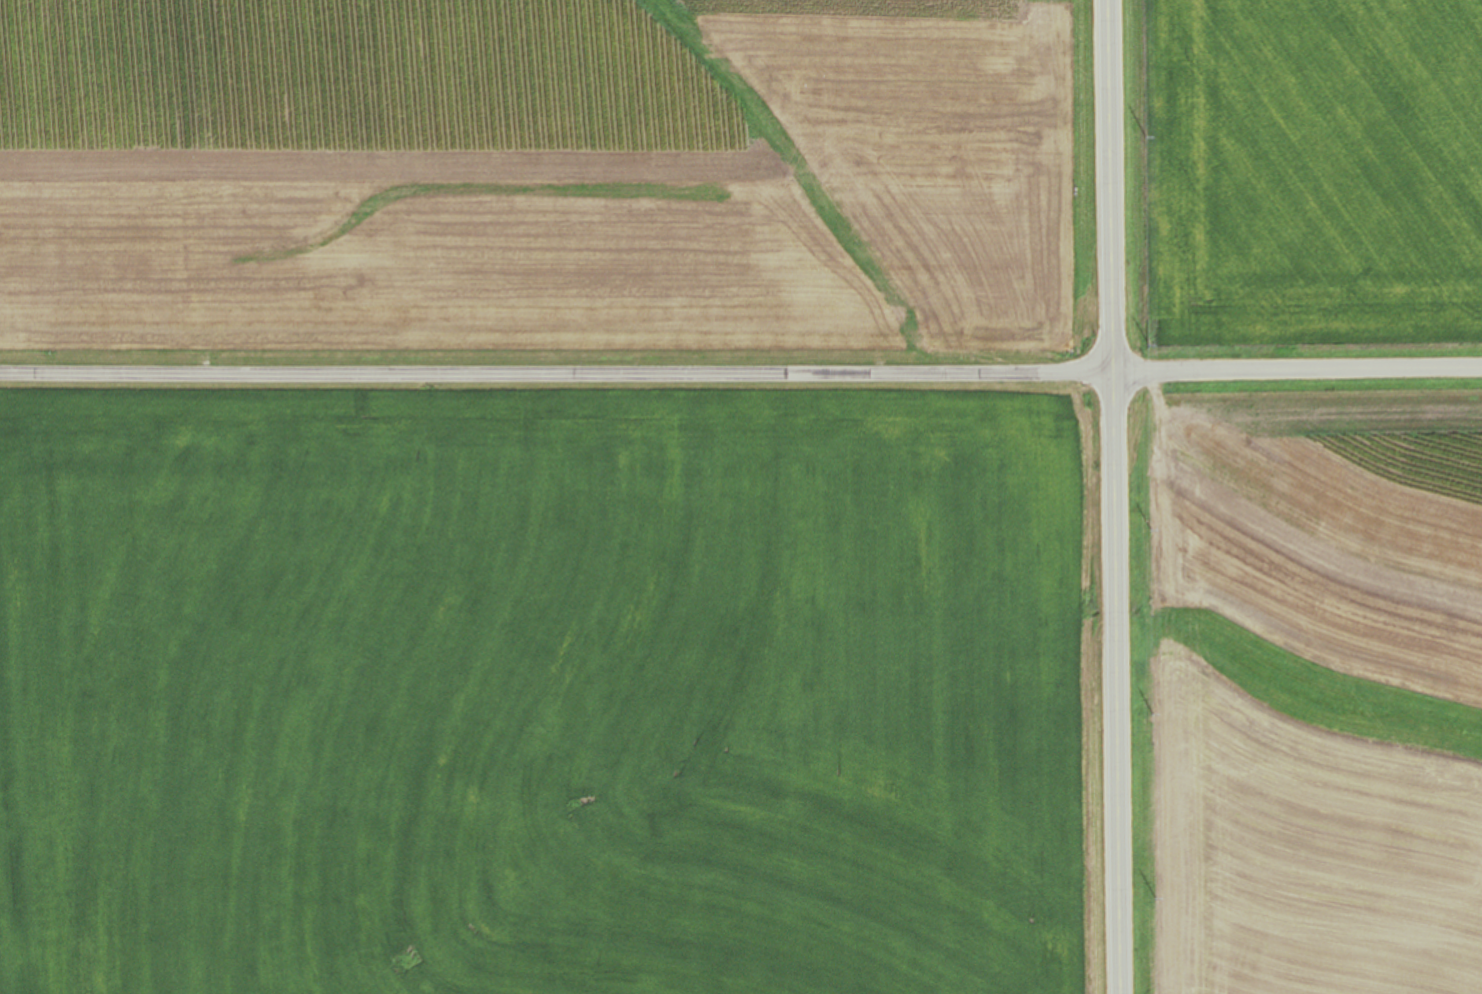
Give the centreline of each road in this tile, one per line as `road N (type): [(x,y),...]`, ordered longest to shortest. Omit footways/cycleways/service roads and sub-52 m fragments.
road 1 (residential): [(0,368),(1114,377)]
road 2 (primary): [(1123,993),(1108,0)]
road 3 (secondary): [(1481,373),(1114,377)]

